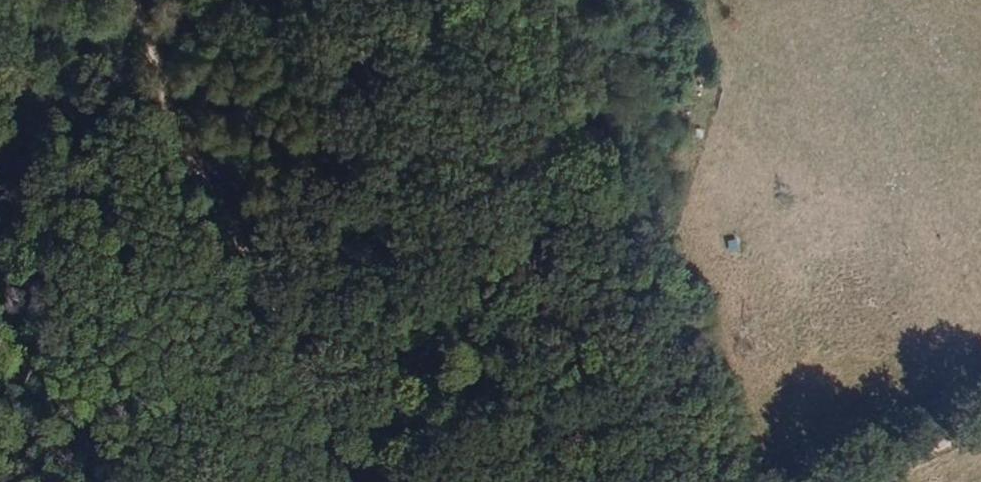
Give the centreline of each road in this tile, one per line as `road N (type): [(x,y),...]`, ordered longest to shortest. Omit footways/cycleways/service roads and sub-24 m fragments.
road 1 (track): [(123,0),(358,481)]
road 2 (track): [(980,408),(816,481)]

